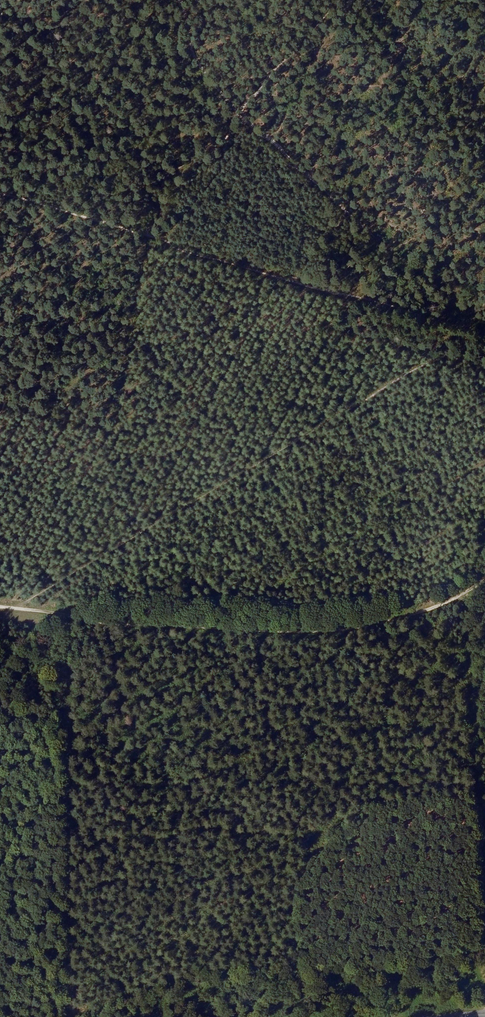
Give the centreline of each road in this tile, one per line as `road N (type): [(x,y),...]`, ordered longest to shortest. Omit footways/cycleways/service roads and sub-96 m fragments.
road 1 (track): [(484,583),(425,612),(321,631),(109,626),(0,607)]
road 2 (track): [(181,0),(196,55),(240,114),(484,342)]
road 3 (track): [(73,1016),(71,620)]
road 4 (track): [(468,594),(484,873)]

